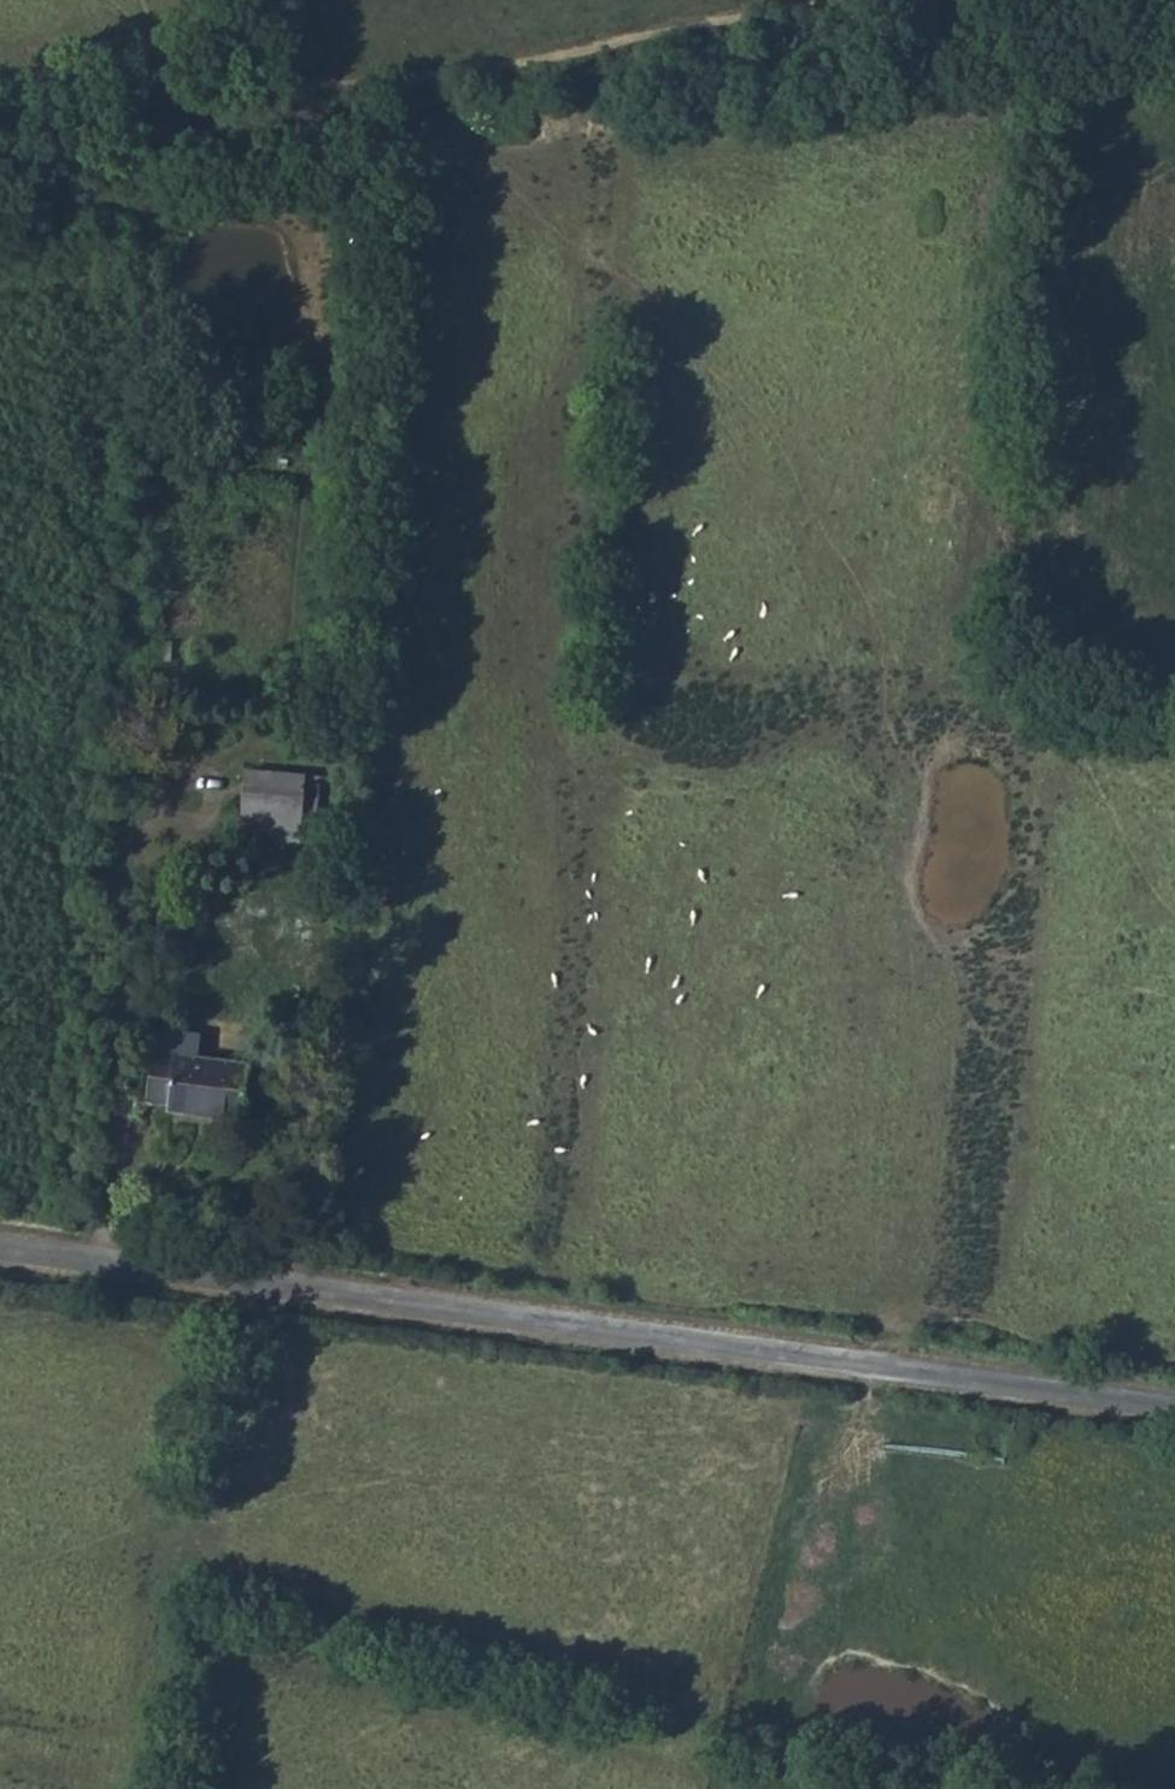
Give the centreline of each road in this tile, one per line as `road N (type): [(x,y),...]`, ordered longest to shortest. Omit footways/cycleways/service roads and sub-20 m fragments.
road 1 (unclassified): [(1174,1409),(0,1251)]

